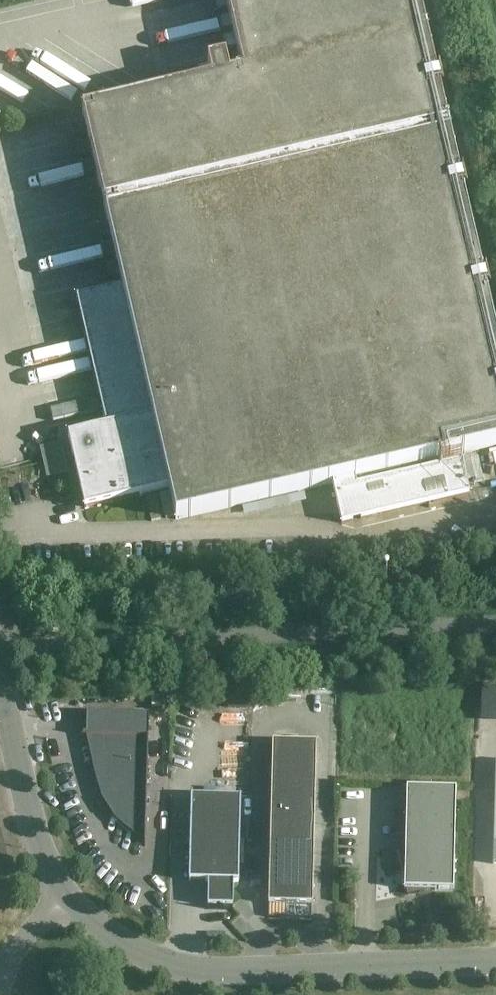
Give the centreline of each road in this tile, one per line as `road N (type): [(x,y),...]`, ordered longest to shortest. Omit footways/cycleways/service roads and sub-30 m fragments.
road 1 (unclassified): [(0,647),(495,627)]
road 2 (unclassified): [(495,961),(214,972),(161,960),(121,939),(68,896)]
road 3 (unclassified): [(68,896),(35,829),(0,677)]

